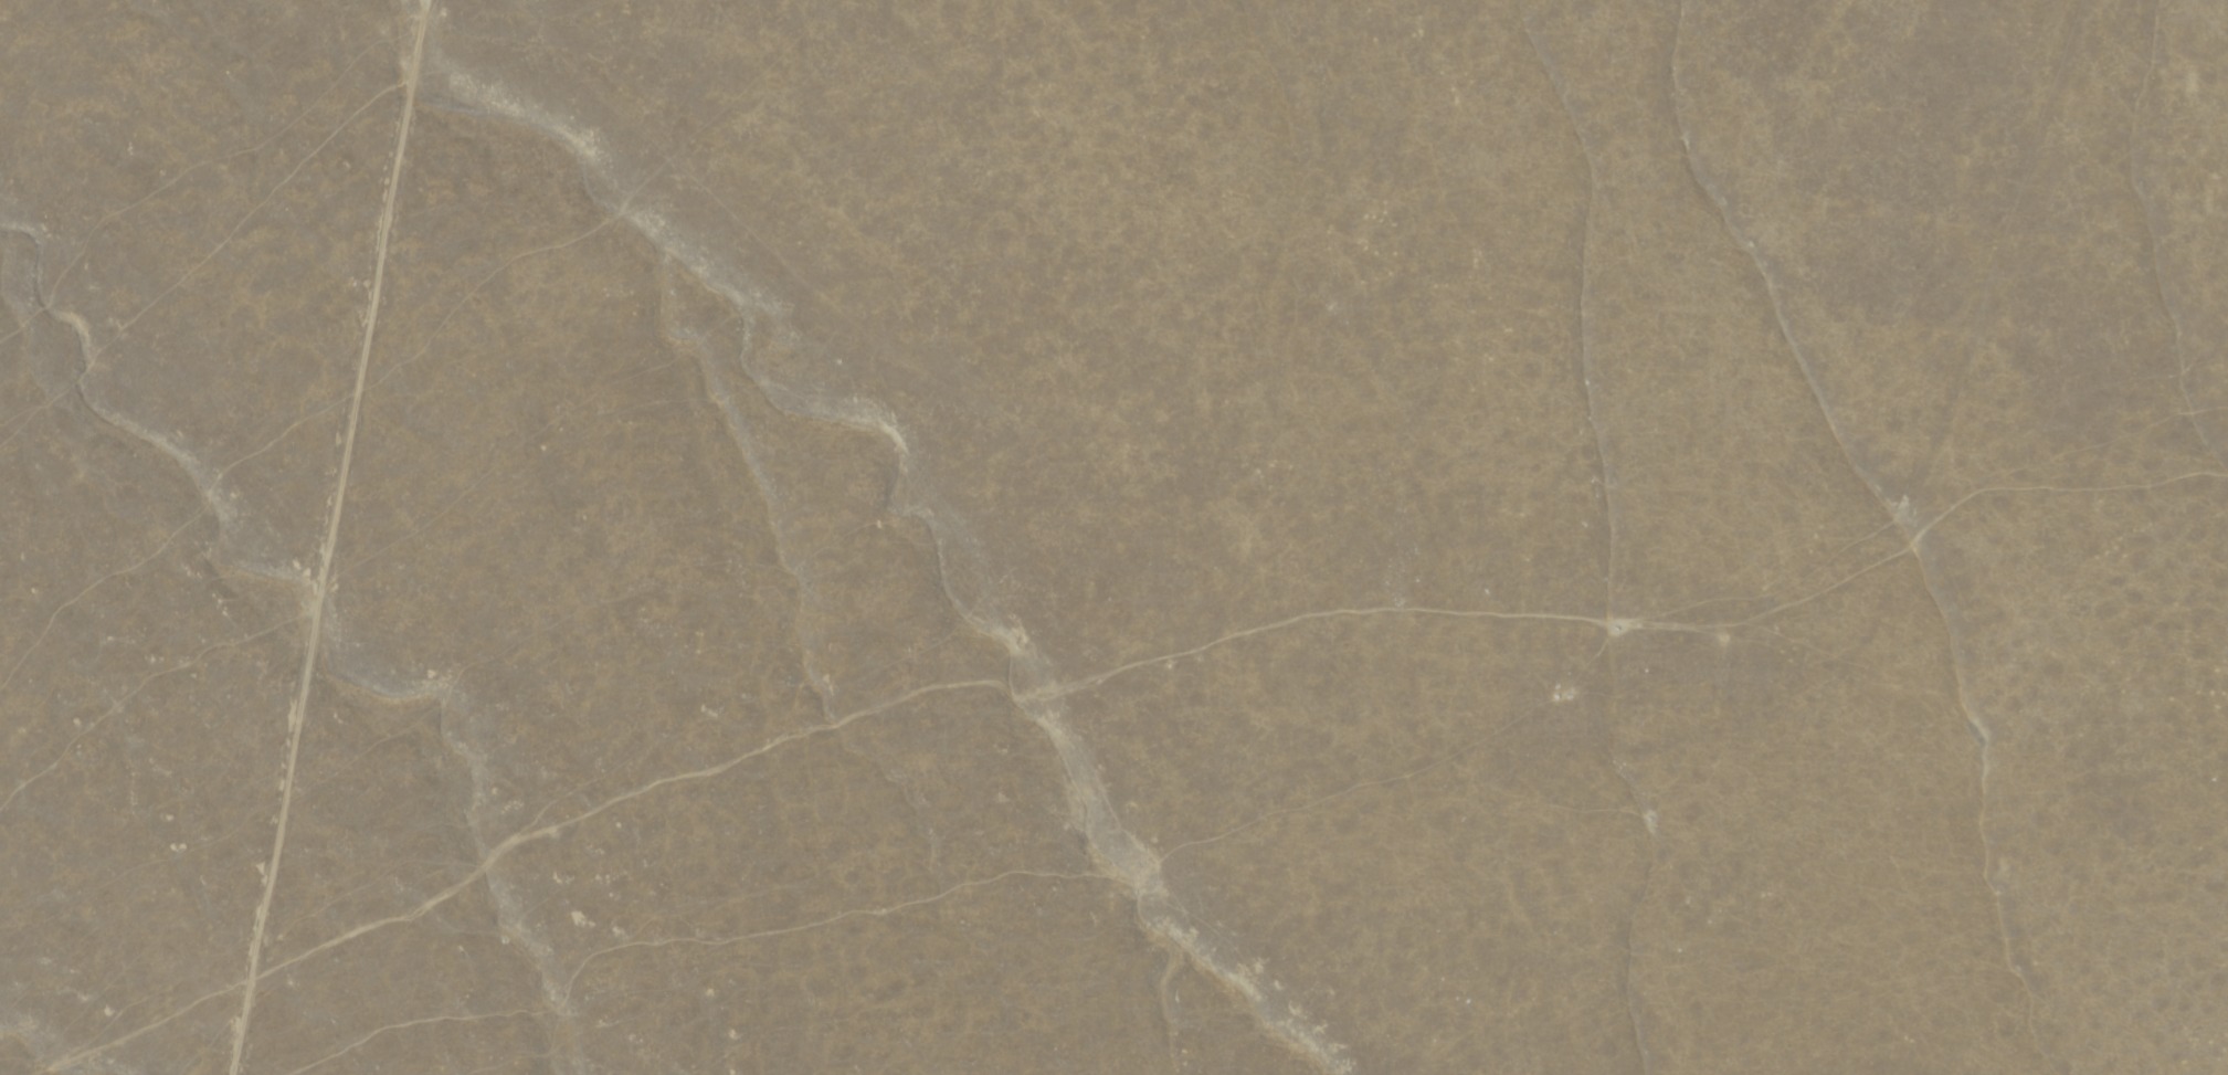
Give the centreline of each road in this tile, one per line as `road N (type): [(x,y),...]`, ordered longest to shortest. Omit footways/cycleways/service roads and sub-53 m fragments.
road 1 (track): [(430,0),(233,1074)]

